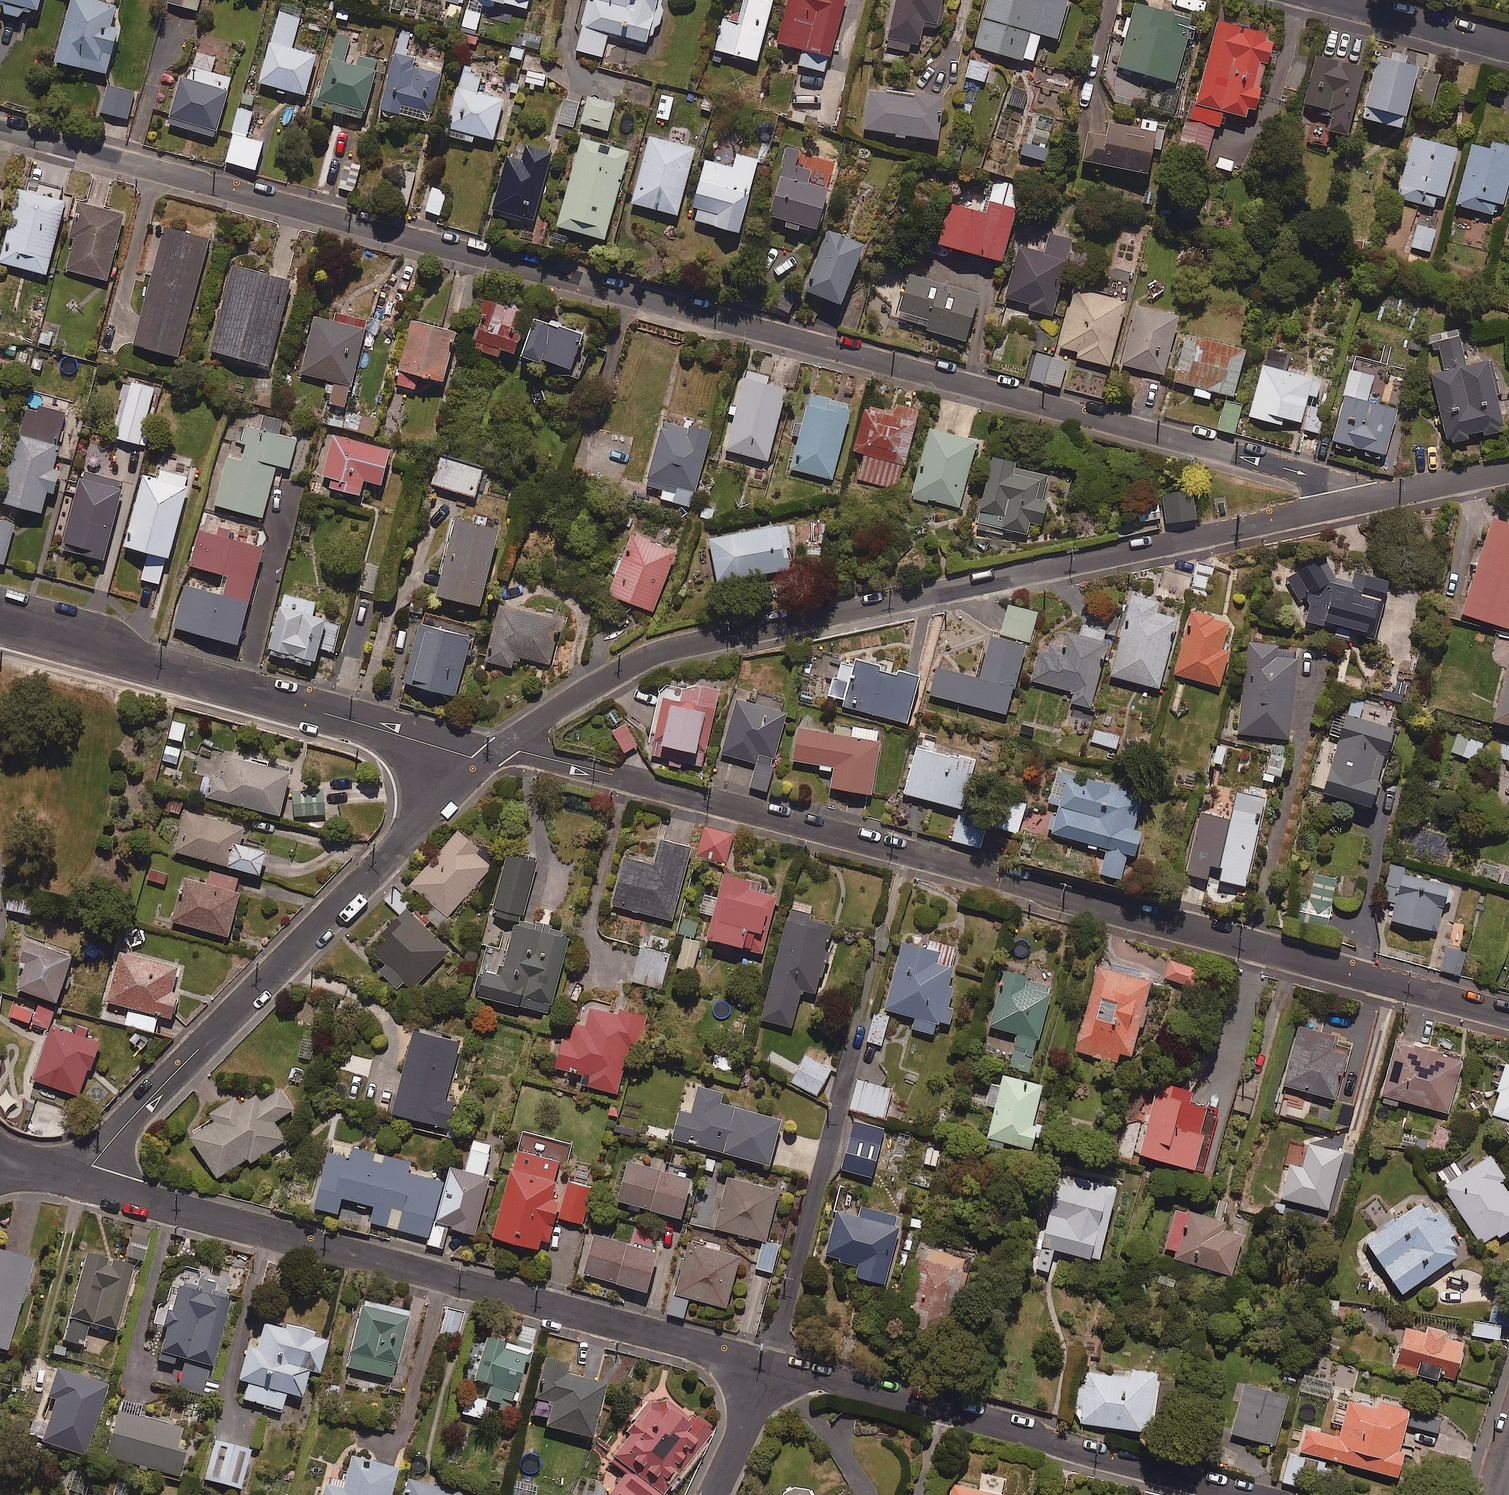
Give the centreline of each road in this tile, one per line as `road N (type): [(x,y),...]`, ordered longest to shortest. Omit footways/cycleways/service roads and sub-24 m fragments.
road 1 (residential): [(0,130),(1383,499)]
road 2 (residential): [(501,746),(1508,1015)]
road 3 (residential): [(501,746),(617,671),(672,648),(1383,499)]
road 4 (residential): [(760,1365),(74,1178)]
road 5 (residential): [(74,1178),(482,760)]
road 6 (residential): [(1248,1494),(760,1365)]
road 7 (residential): [(0,627),(482,760)]
road 8 (tertiary): [(1508,45),(1340,0)]
road 9 (residential): [(713,1494),(760,1365)]
road 10 (residential): [(1383,499),(1508,472)]

